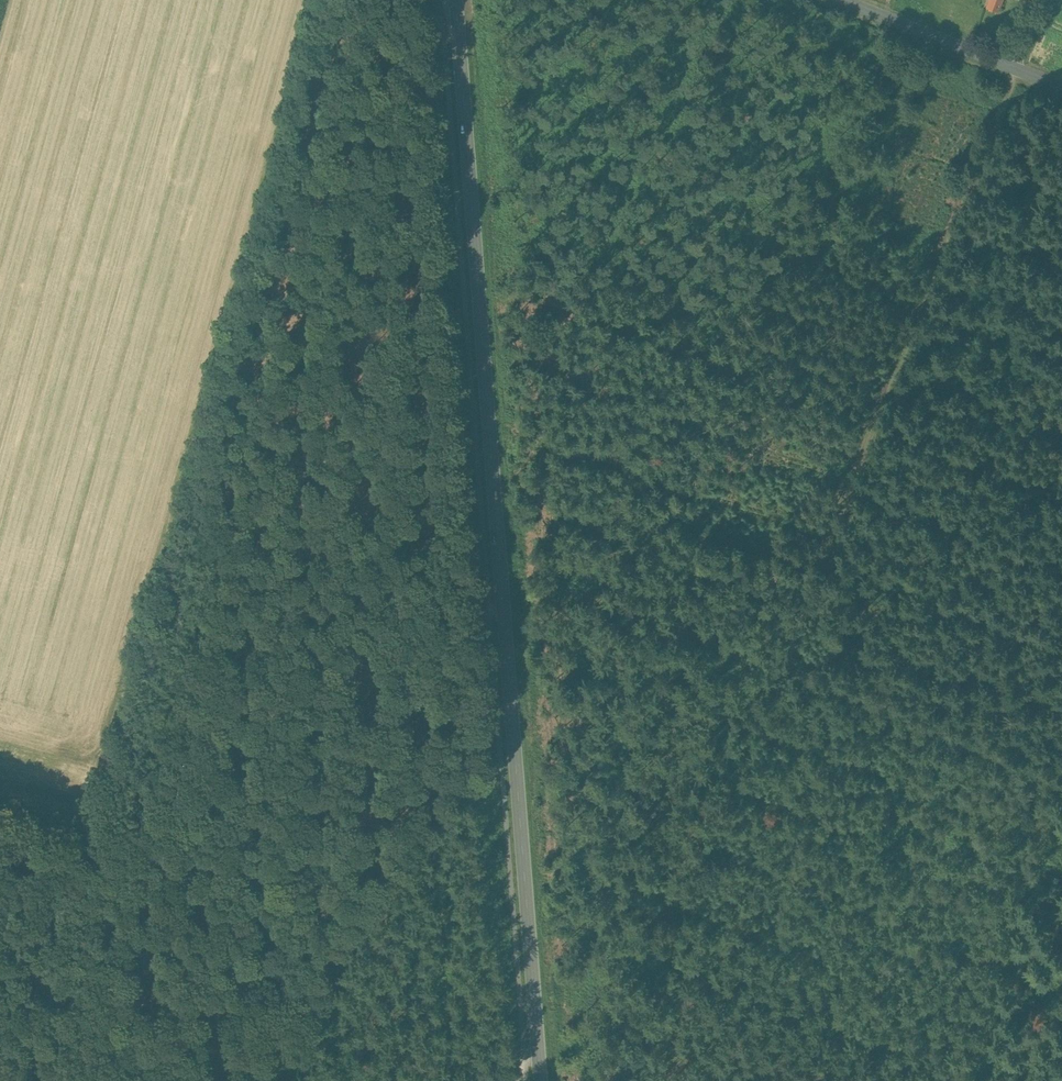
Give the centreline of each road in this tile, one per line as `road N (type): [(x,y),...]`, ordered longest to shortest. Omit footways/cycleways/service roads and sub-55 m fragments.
road 1 (tertiary): [(541,1080),(459,0)]
road 2 (track): [(505,635),(246,778),(0,867)]
road 3 (unclassified): [(856,0),(1061,81)]
road 4 (track): [(884,704),(1061,777)]

